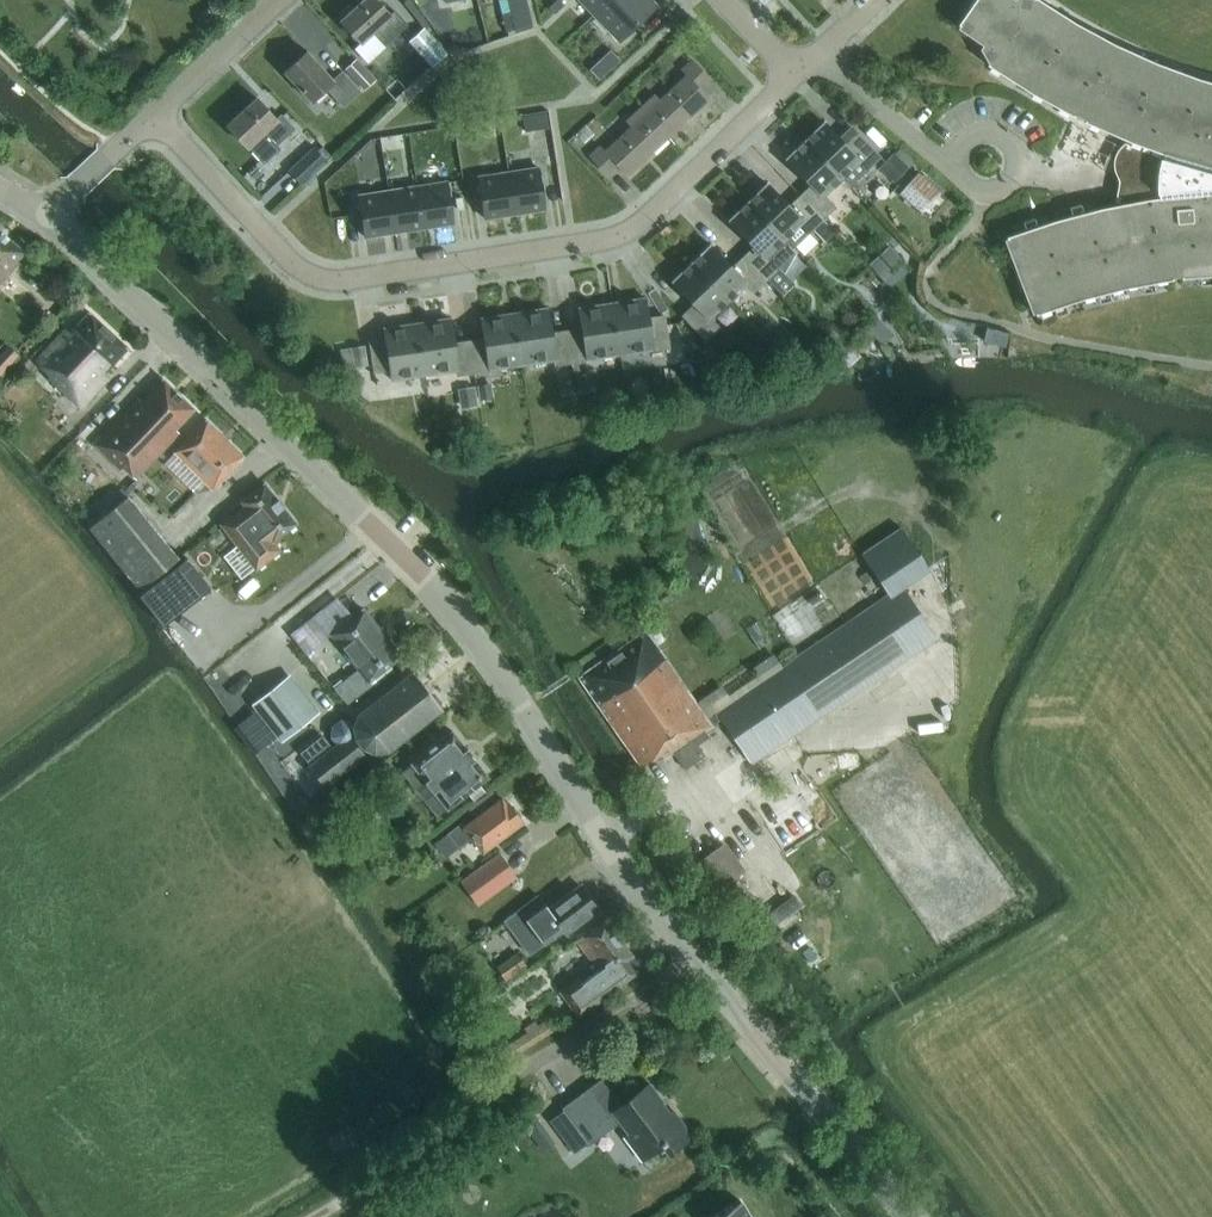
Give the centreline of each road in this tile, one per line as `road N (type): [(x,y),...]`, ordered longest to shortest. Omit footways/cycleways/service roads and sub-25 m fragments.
road 1 (tertiary): [(908,1216),(641,895),(516,696),(431,582),(46,217)]
road 2 (residential): [(152,117),(292,262),(316,278),(346,279),(609,238),(643,217),(793,76)]
road 3 (residential): [(820,53),(955,173)]
road 4 (residential): [(955,173),(990,194),(1016,179),(1020,164),(1004,138),(983,134),(958,157)]
road 5 (residential): [(152,117),(278,0)]
road 6 (residential): [(46,217),(152,117)]

